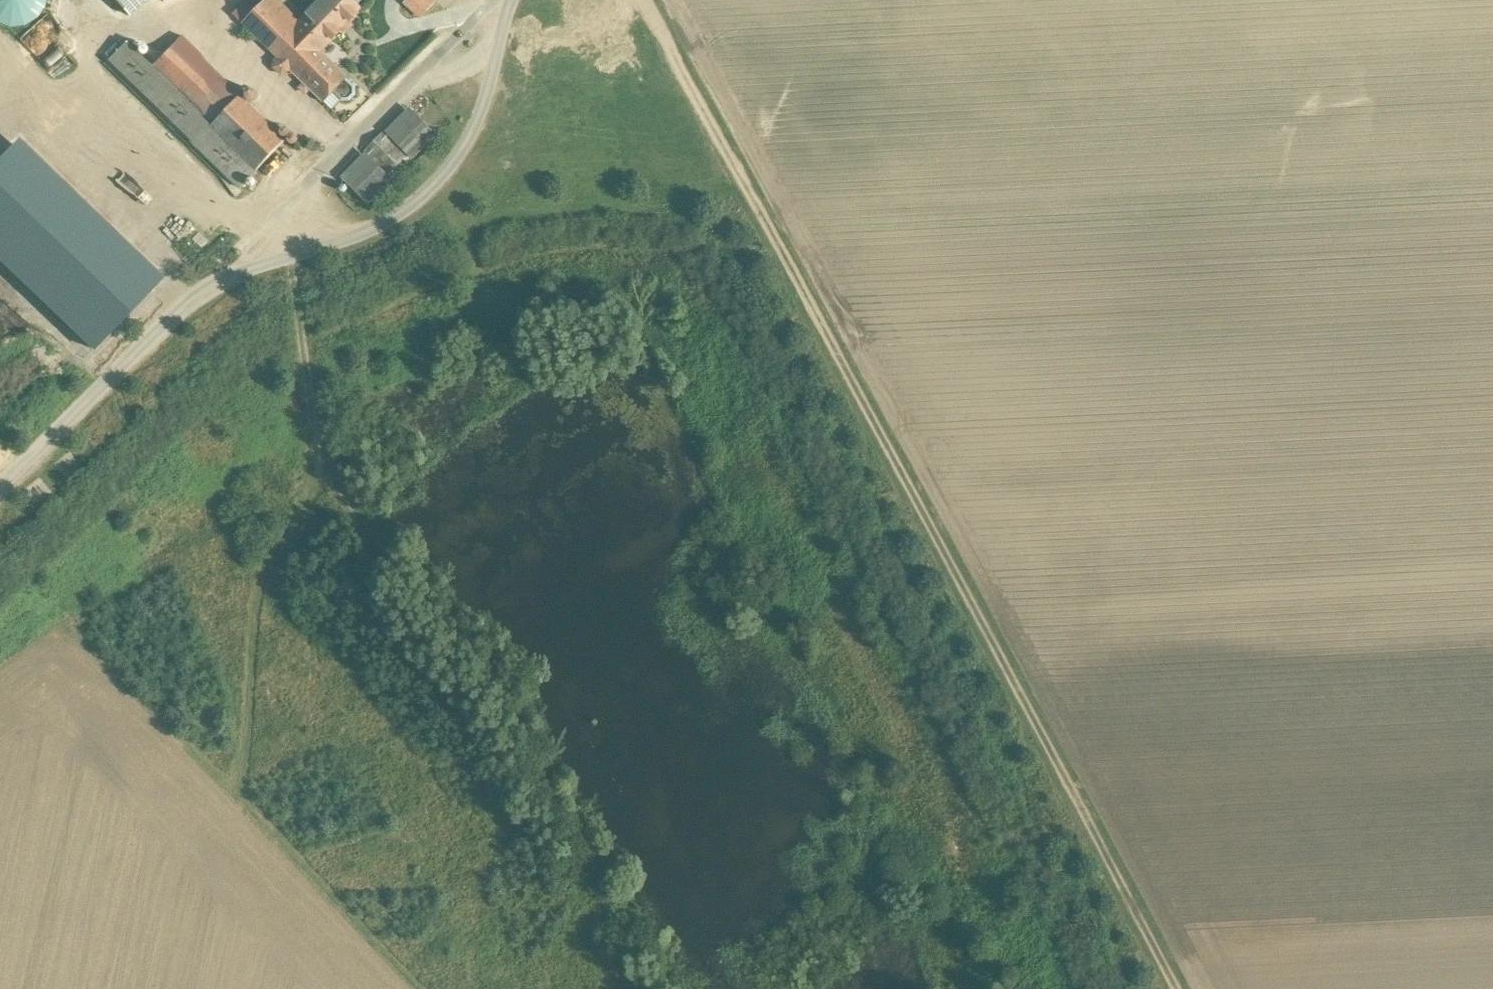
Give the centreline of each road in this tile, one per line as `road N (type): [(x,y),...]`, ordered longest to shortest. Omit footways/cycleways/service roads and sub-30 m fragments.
road 1 (track): [(1187,988),(886,396),(870,396),(649,0)]
road 2 (track): [(516,0),(479,132),(439,188),(390,227),(265,250),(157,336),(0,497)]
road 3 (track): [(79,0),(92,71),(265,250),(321,169),(450,50),(515,2)]

